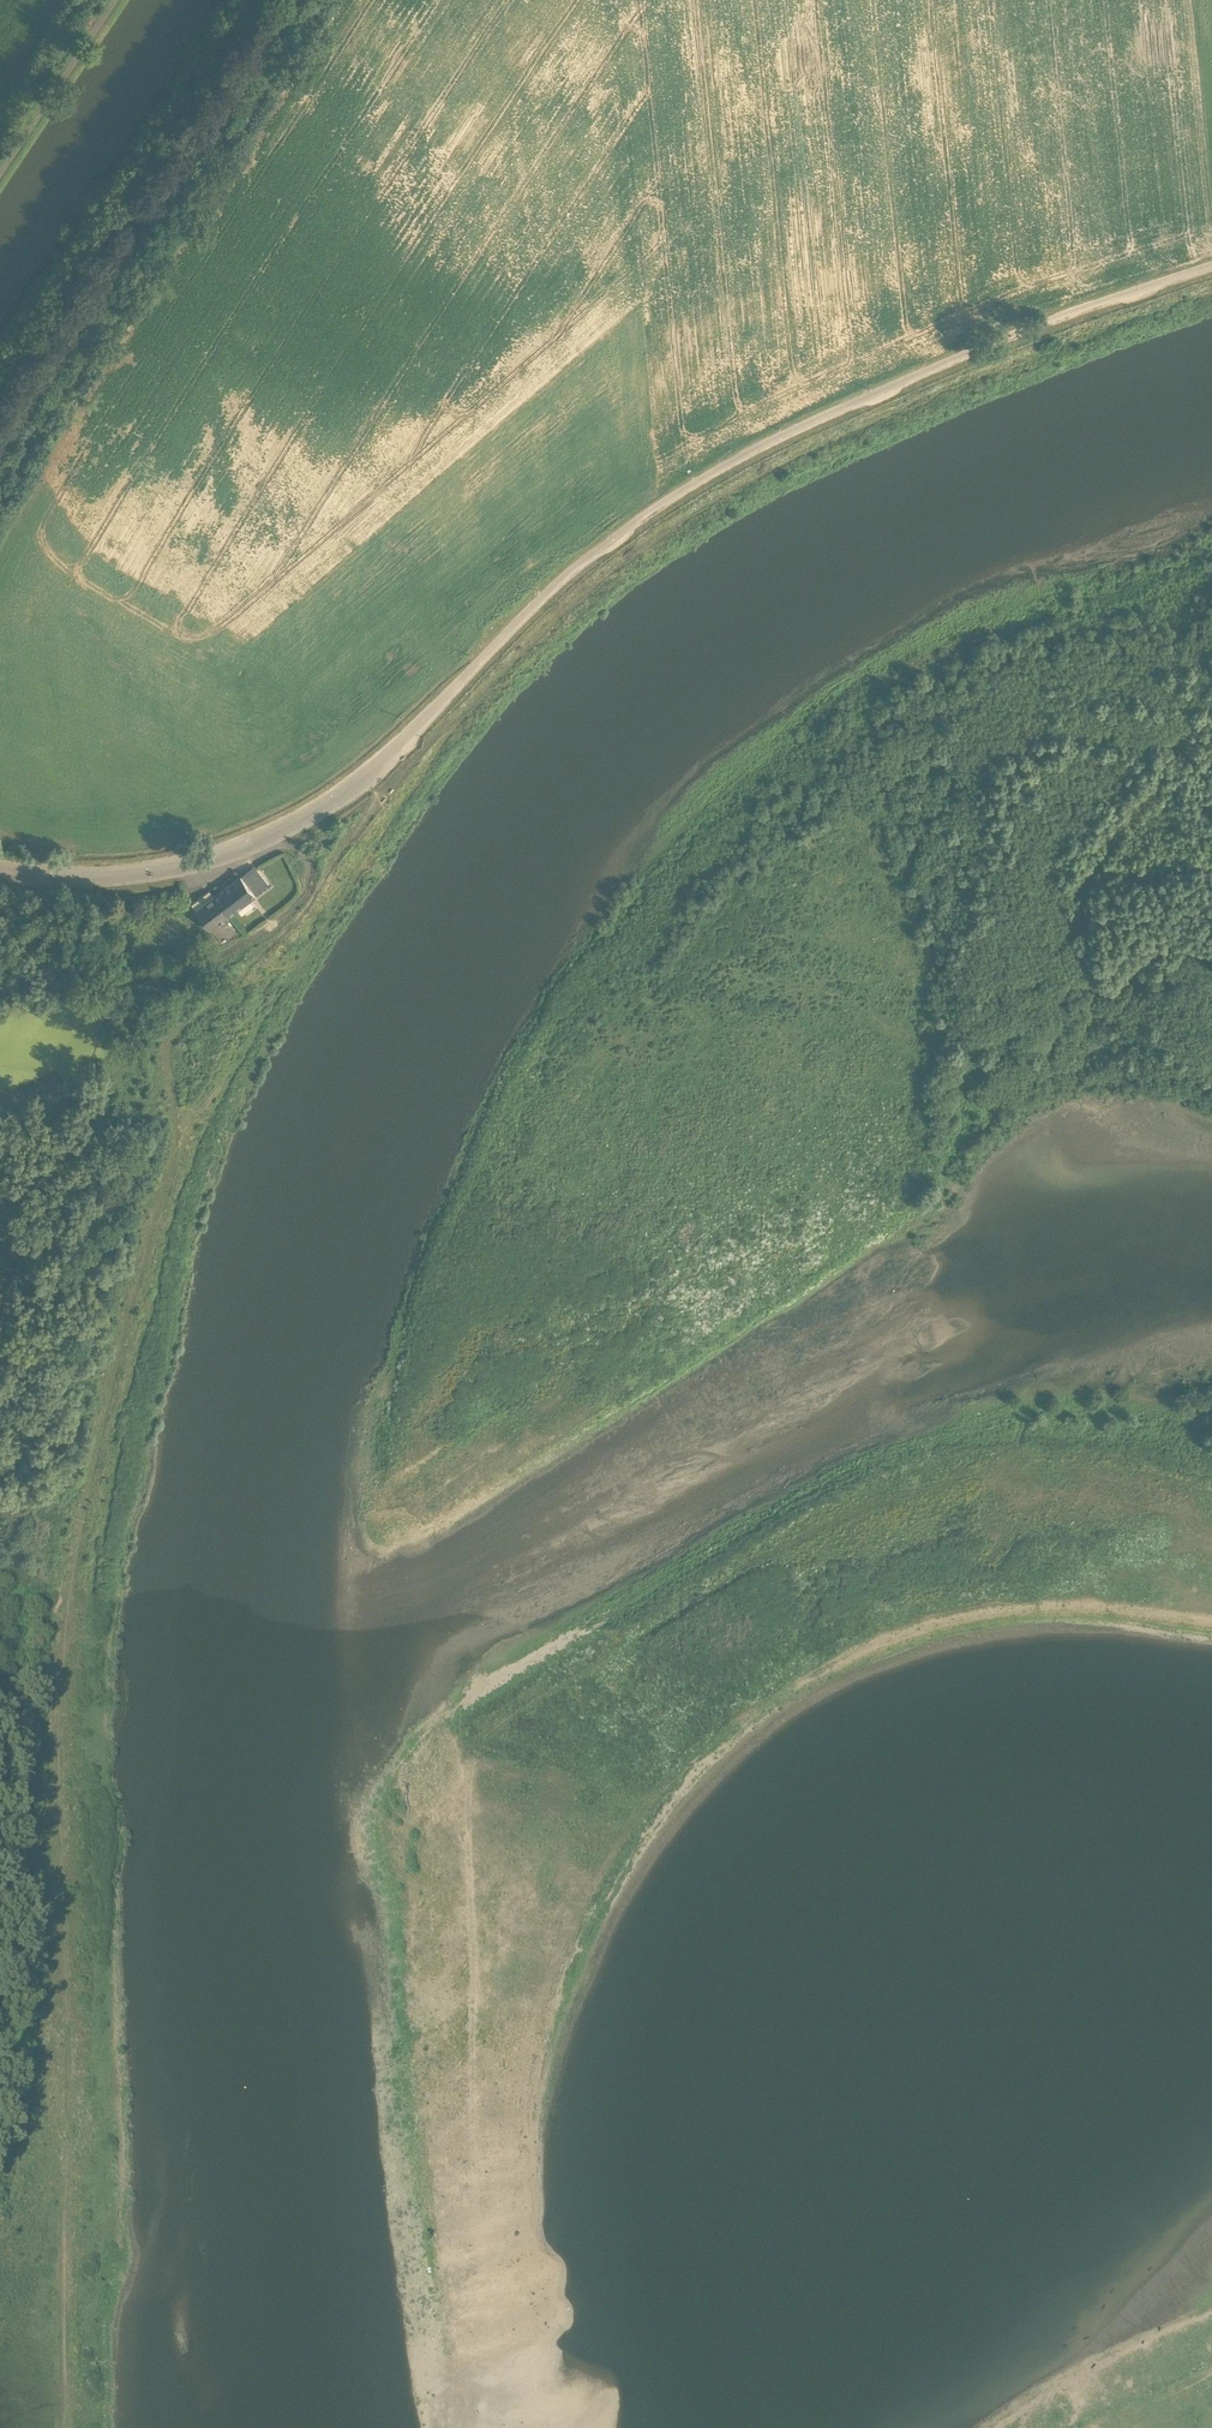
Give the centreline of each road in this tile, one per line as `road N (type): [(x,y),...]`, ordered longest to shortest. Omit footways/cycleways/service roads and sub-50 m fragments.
road 1 (unclassified): [(1211,261),(829,408),(673,493),(547,588),(364,776),(278,827),(133,870),(0,866)]
road 2 (unclassified): [(0,431),(286,0)]

